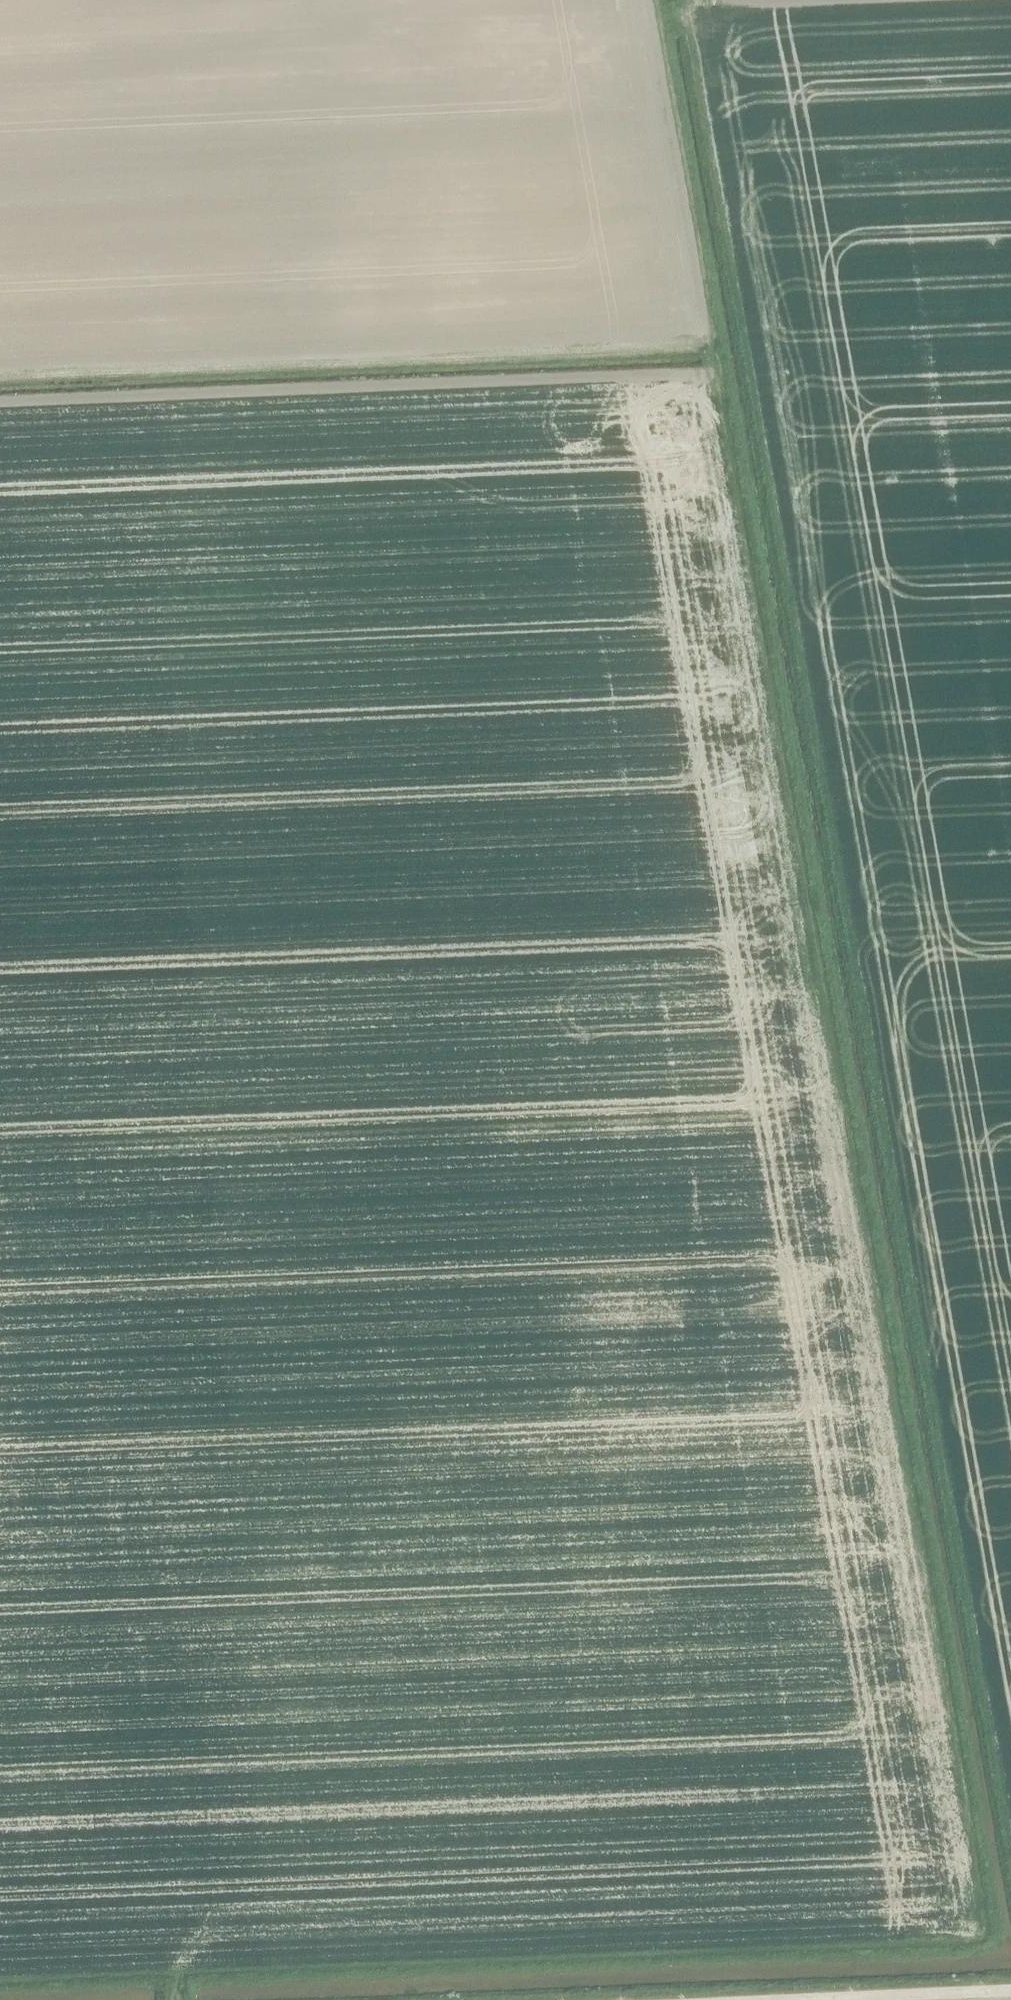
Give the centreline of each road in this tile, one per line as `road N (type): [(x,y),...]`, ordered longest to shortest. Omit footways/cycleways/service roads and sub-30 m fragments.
road 1 (track): [(822,1999),(1010,1992)]

